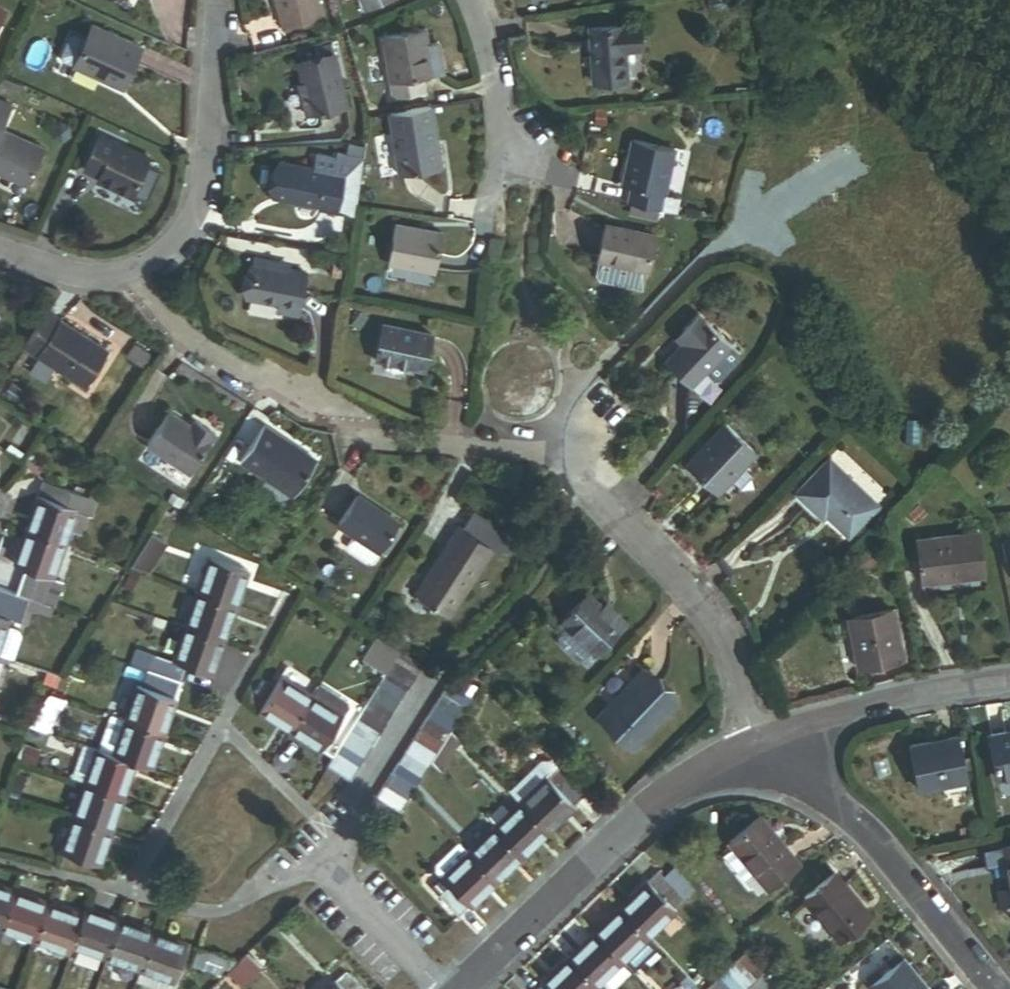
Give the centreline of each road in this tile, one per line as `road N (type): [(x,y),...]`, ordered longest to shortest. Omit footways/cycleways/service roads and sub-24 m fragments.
road 1 (residential): [(143,275),(155,305),(196,342),(348,417),(551,475),(613,514),(719,630),(766,753)]
road 2 (residential): [(455,988),(638,818),(766,753)]
road 3 (residential): [(766,753),(837,804),(886,852),(999,988)]
road 4 (residential): [(143,275),(170,261),(200,202),(215,0)]
road 5 (residential): [(766,753),(853,714),(1009,684)]
road 6 (residential): [(435,988),(317,868)]
road 7 (residential): [(472,0),(509,163)]
road 8 (residential): [(0,250),(101,280),(143,275)]

